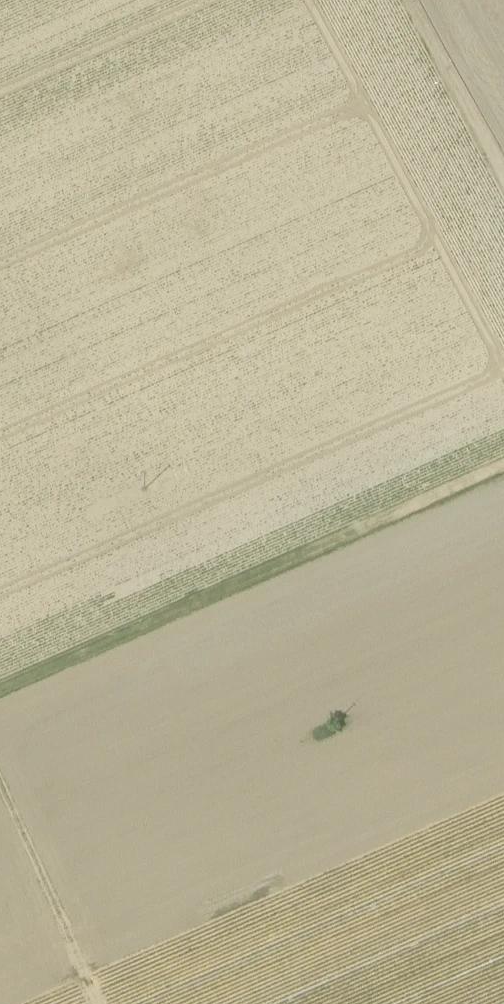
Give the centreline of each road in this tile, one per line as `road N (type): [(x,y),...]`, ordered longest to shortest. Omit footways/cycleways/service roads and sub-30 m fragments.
road 1 (track): [(503,462),(0,685)]
road 2 (track): [(411,0),(503,176)]

